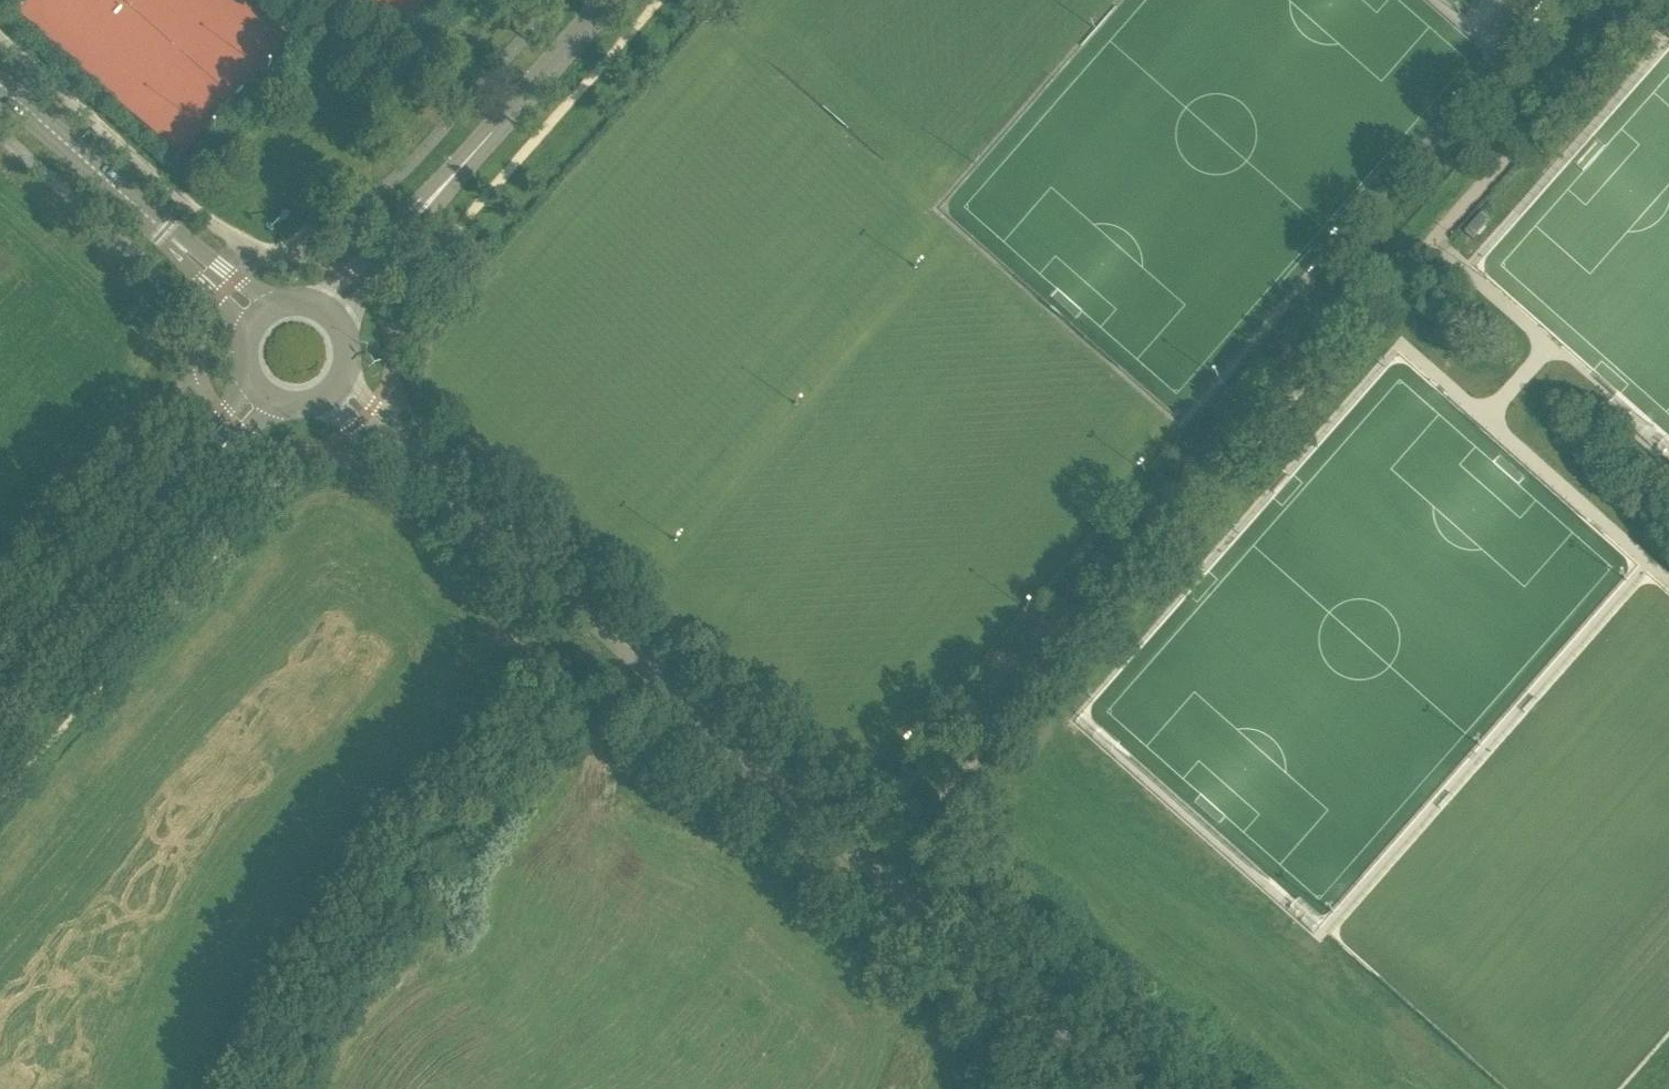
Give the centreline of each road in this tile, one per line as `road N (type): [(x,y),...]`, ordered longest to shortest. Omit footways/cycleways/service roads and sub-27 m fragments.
road 1 (unclassified): [(338,386),(1123,1088)]
road 2 (residential): [(329,314),(607,0)]
road 3 (tertiary): [(261,393),(0,685)]
road 4 (tertiary): [(259,317),(0,85)]

